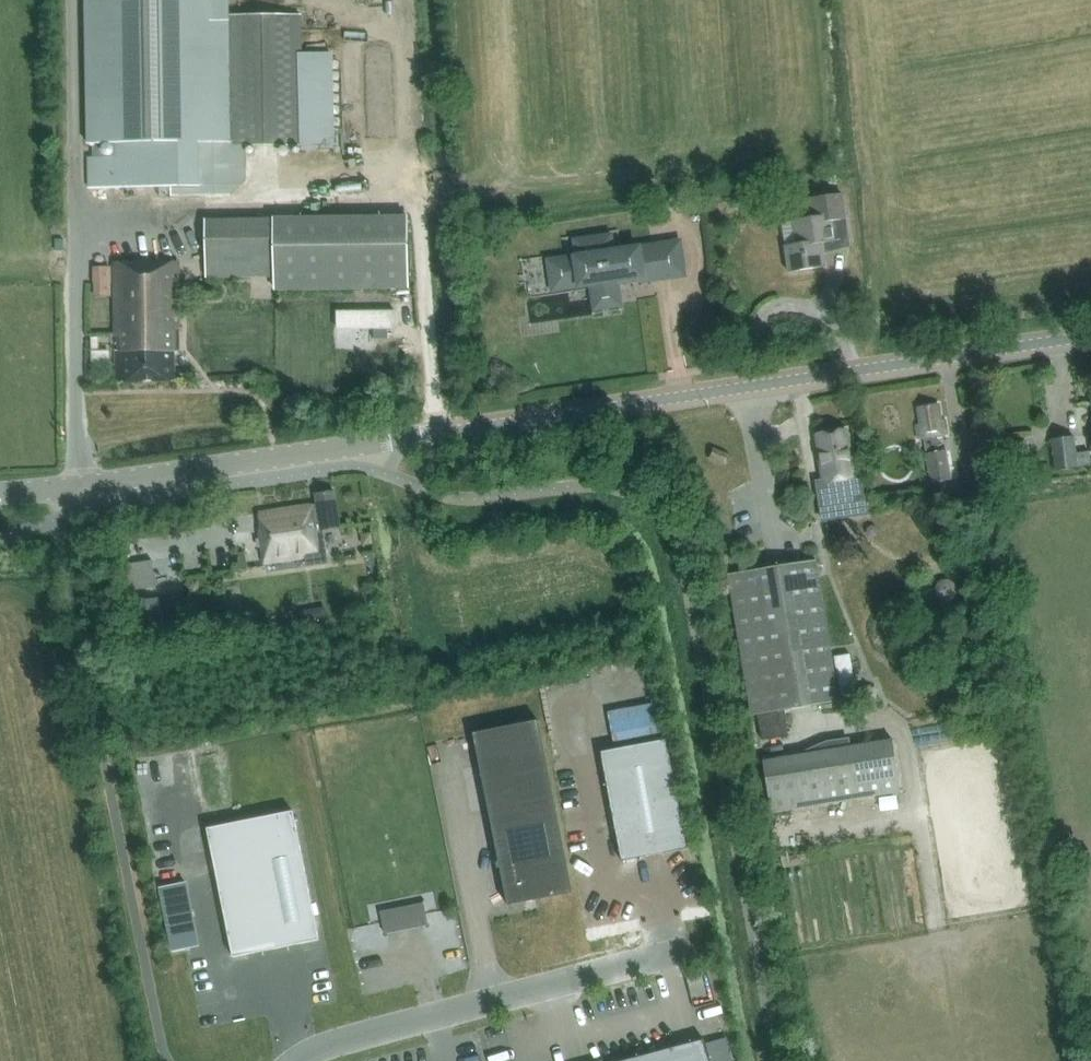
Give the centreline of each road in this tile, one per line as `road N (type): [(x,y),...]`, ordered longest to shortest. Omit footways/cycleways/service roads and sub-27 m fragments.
road 1 (tertiary): [(1090,336),(0,494)]
road 2 (unclassified): [(293,1060),(334,1042),(686,950)]

